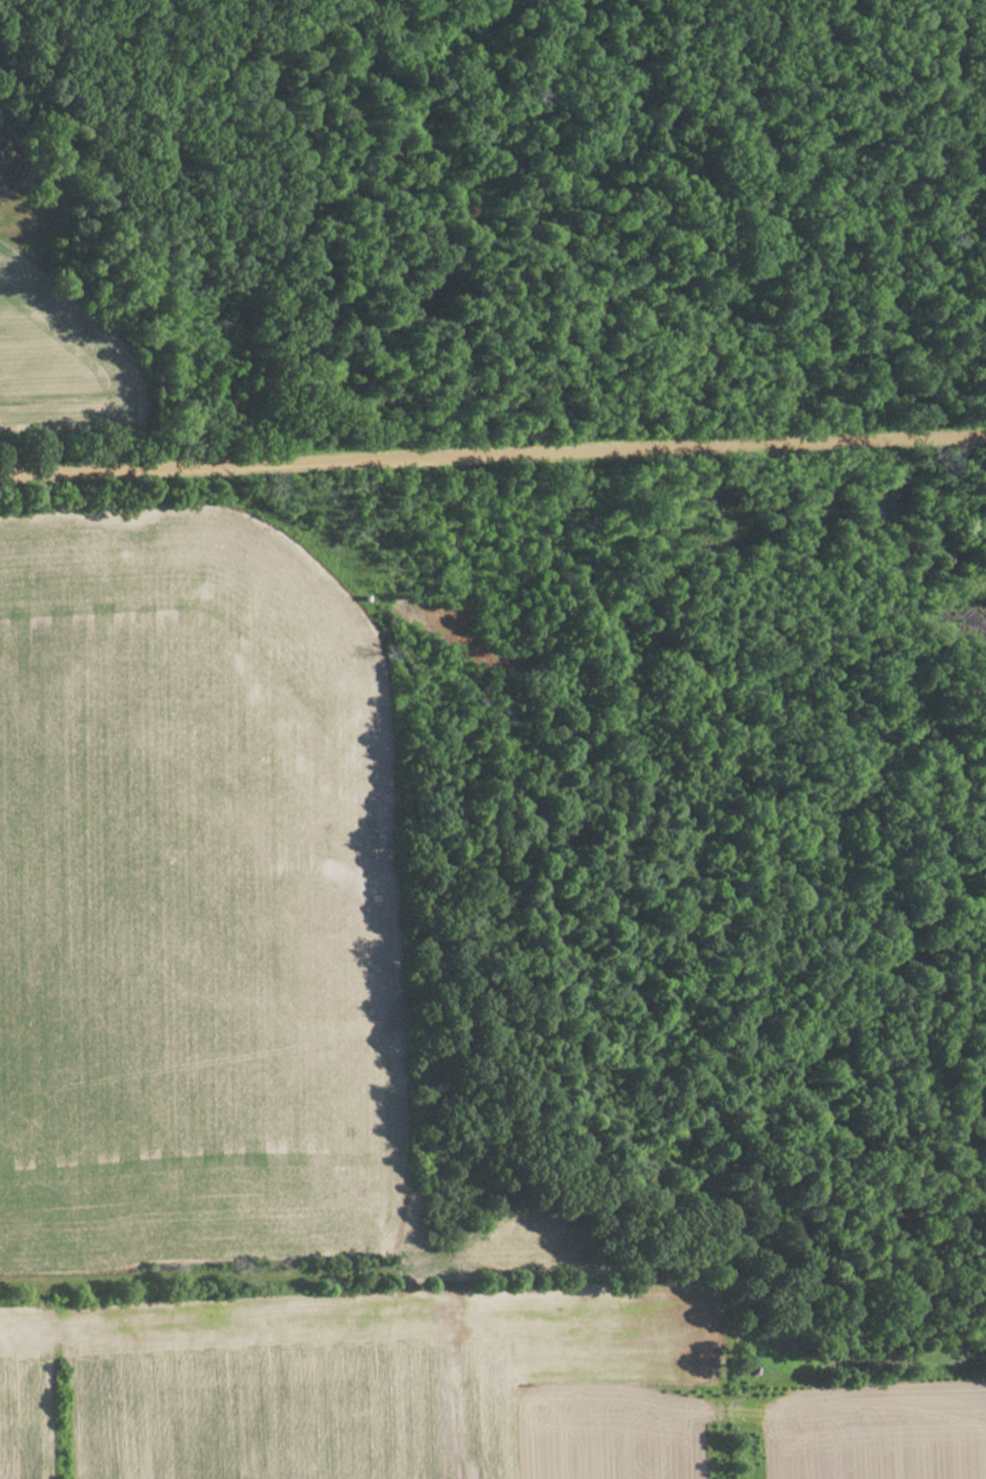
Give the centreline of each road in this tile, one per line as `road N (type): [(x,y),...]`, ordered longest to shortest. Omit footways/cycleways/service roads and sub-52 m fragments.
road 1 (residential): [(0,485),(985,443)]

